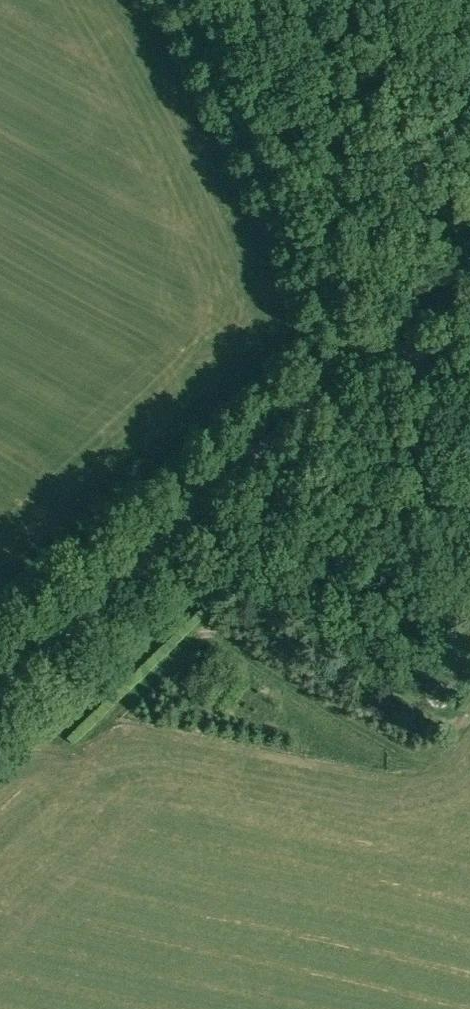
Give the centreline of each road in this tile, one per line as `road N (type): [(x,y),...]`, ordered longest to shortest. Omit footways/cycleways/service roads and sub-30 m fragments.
road 1 (track): [(469,612),(436,537),(424,383),(364,348),(306,277),(152,0)]
road 2 (residential): [(0,689),(364,348)]

